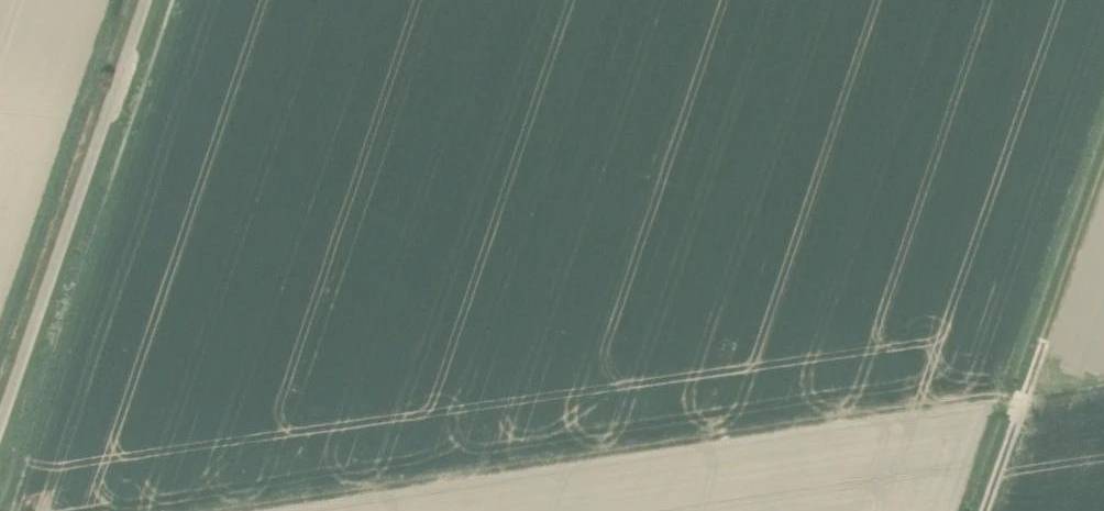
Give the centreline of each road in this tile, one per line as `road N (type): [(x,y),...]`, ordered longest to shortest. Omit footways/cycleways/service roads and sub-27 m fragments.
road 1 (track): [(983,510),(1103,172)]

